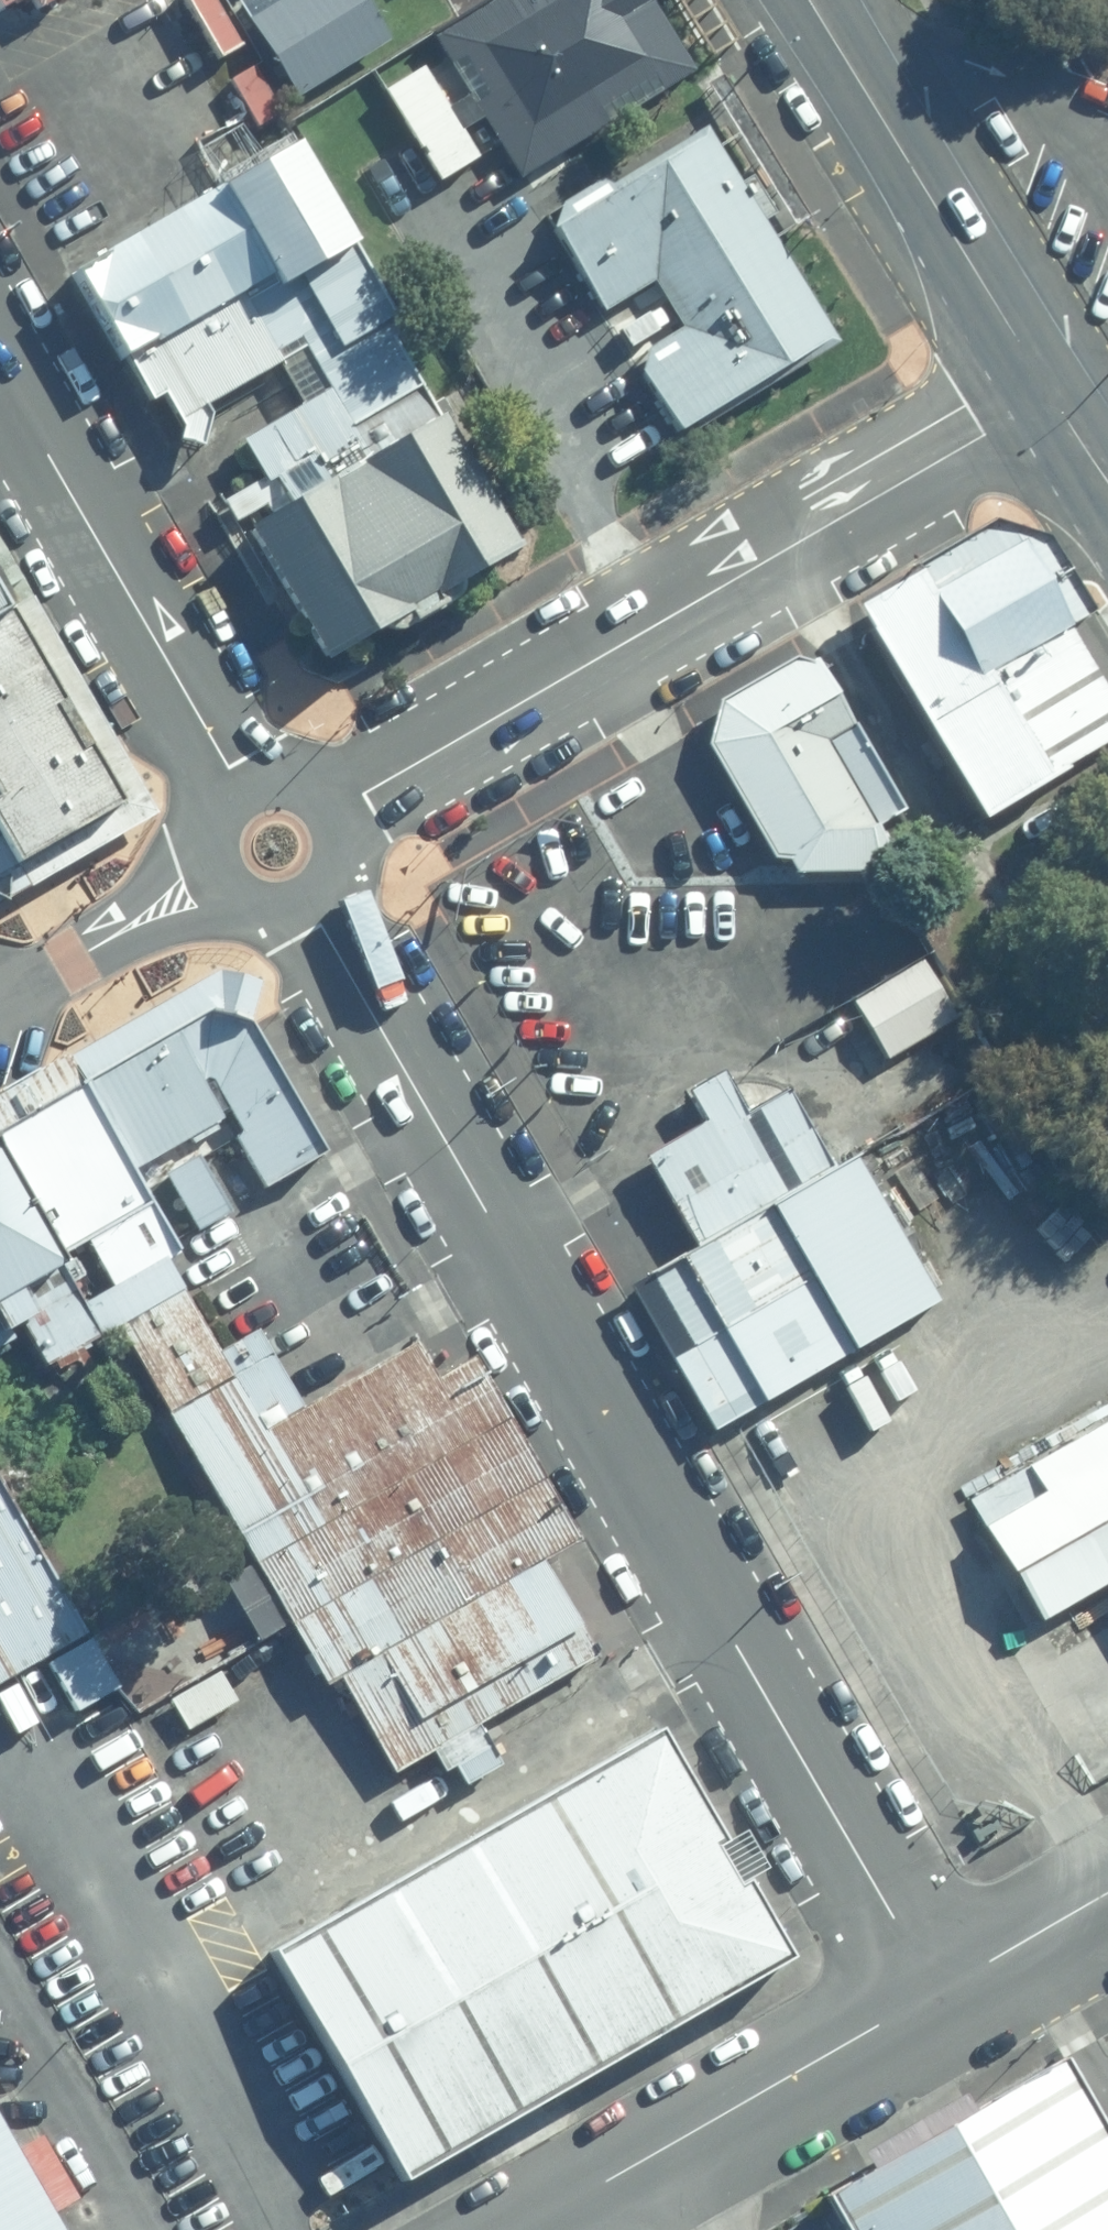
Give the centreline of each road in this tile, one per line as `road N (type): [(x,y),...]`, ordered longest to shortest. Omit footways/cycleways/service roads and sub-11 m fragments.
road 1 (residential): [(937,1993),(307,900)]
road 2 (residential): [(1053,397),(333,813)]
road 3 (residential): [(0,365),(245,788)]
road 4 (unclassified): [(937,1993),(530,2229)]
road 5 (primary): [(812,0),(1053,397)]
road 6 (residential): [(220,875),(0,1005)]
road 7 (unclassified): [(1107,1895),(937,1993)]

